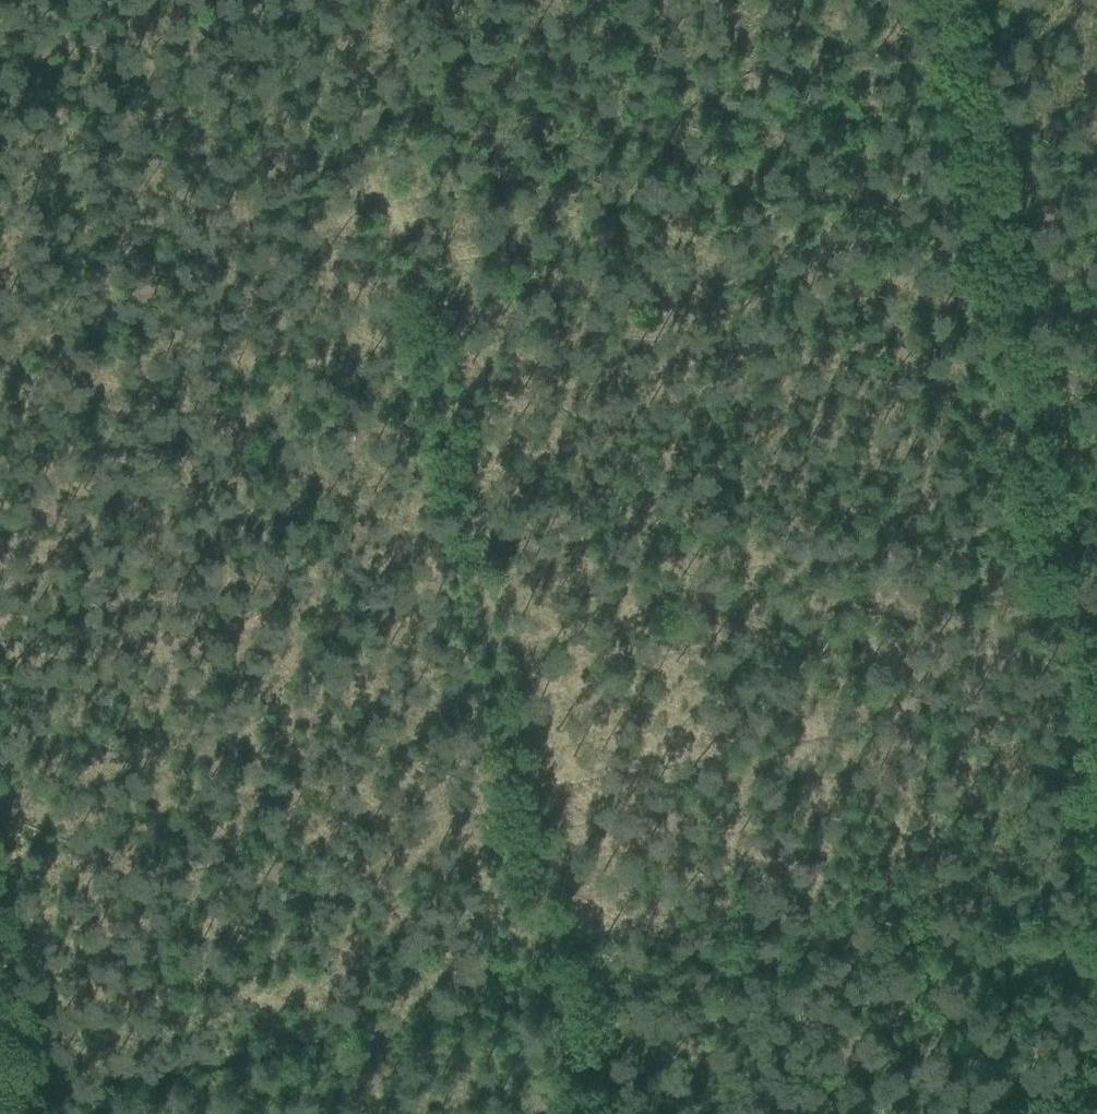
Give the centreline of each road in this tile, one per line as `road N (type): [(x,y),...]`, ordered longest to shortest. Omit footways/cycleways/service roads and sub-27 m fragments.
road 1 (track): [(936,0),(1096,833)]

